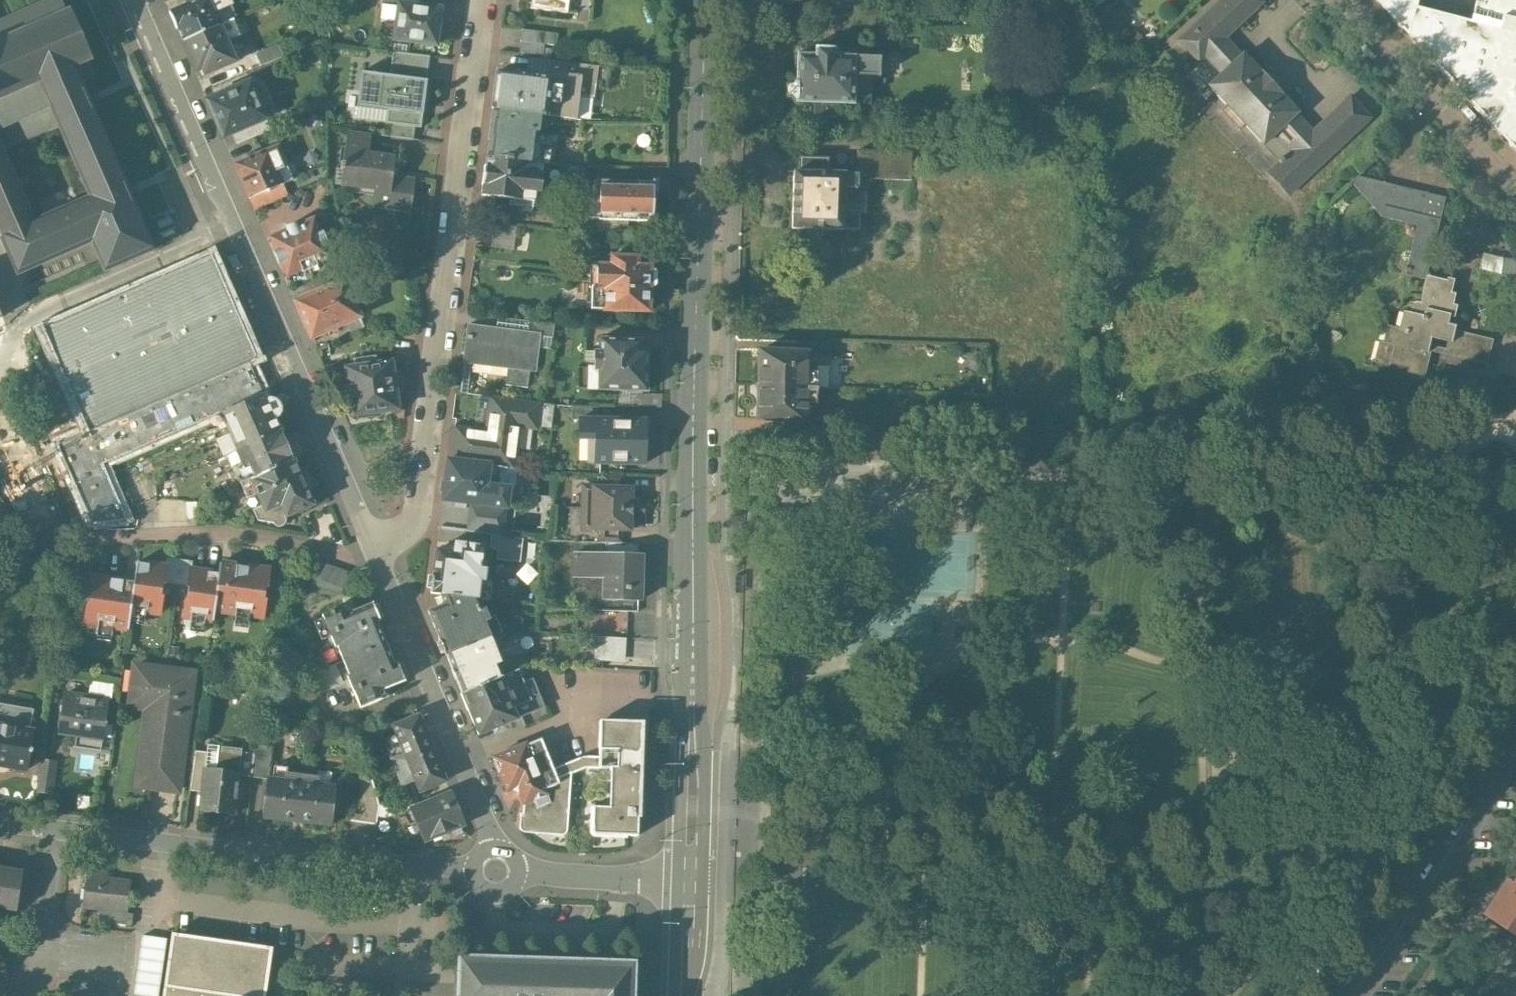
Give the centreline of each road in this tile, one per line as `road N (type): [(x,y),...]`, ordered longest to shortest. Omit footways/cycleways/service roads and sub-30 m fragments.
road 1 (secondary): [(705,0),(689,879)]
road 2 (tertiary): [(378,556),(135,0)]
road 3 (residential): [(486,0),(428,471),(413,527),(378,556)]
road 4 (residential): [(496,869),(268,854),(0,819)]
road 5 (tertiary): [(496,869),(486,822),(378,556)]
road 6 (tertiary): [(1515,726),(1473,814),(1348,995)]
road 7 (residential): [(1515,189),(1340,0)]
road 8 (tertiary): [(689,879),(496,869)]

